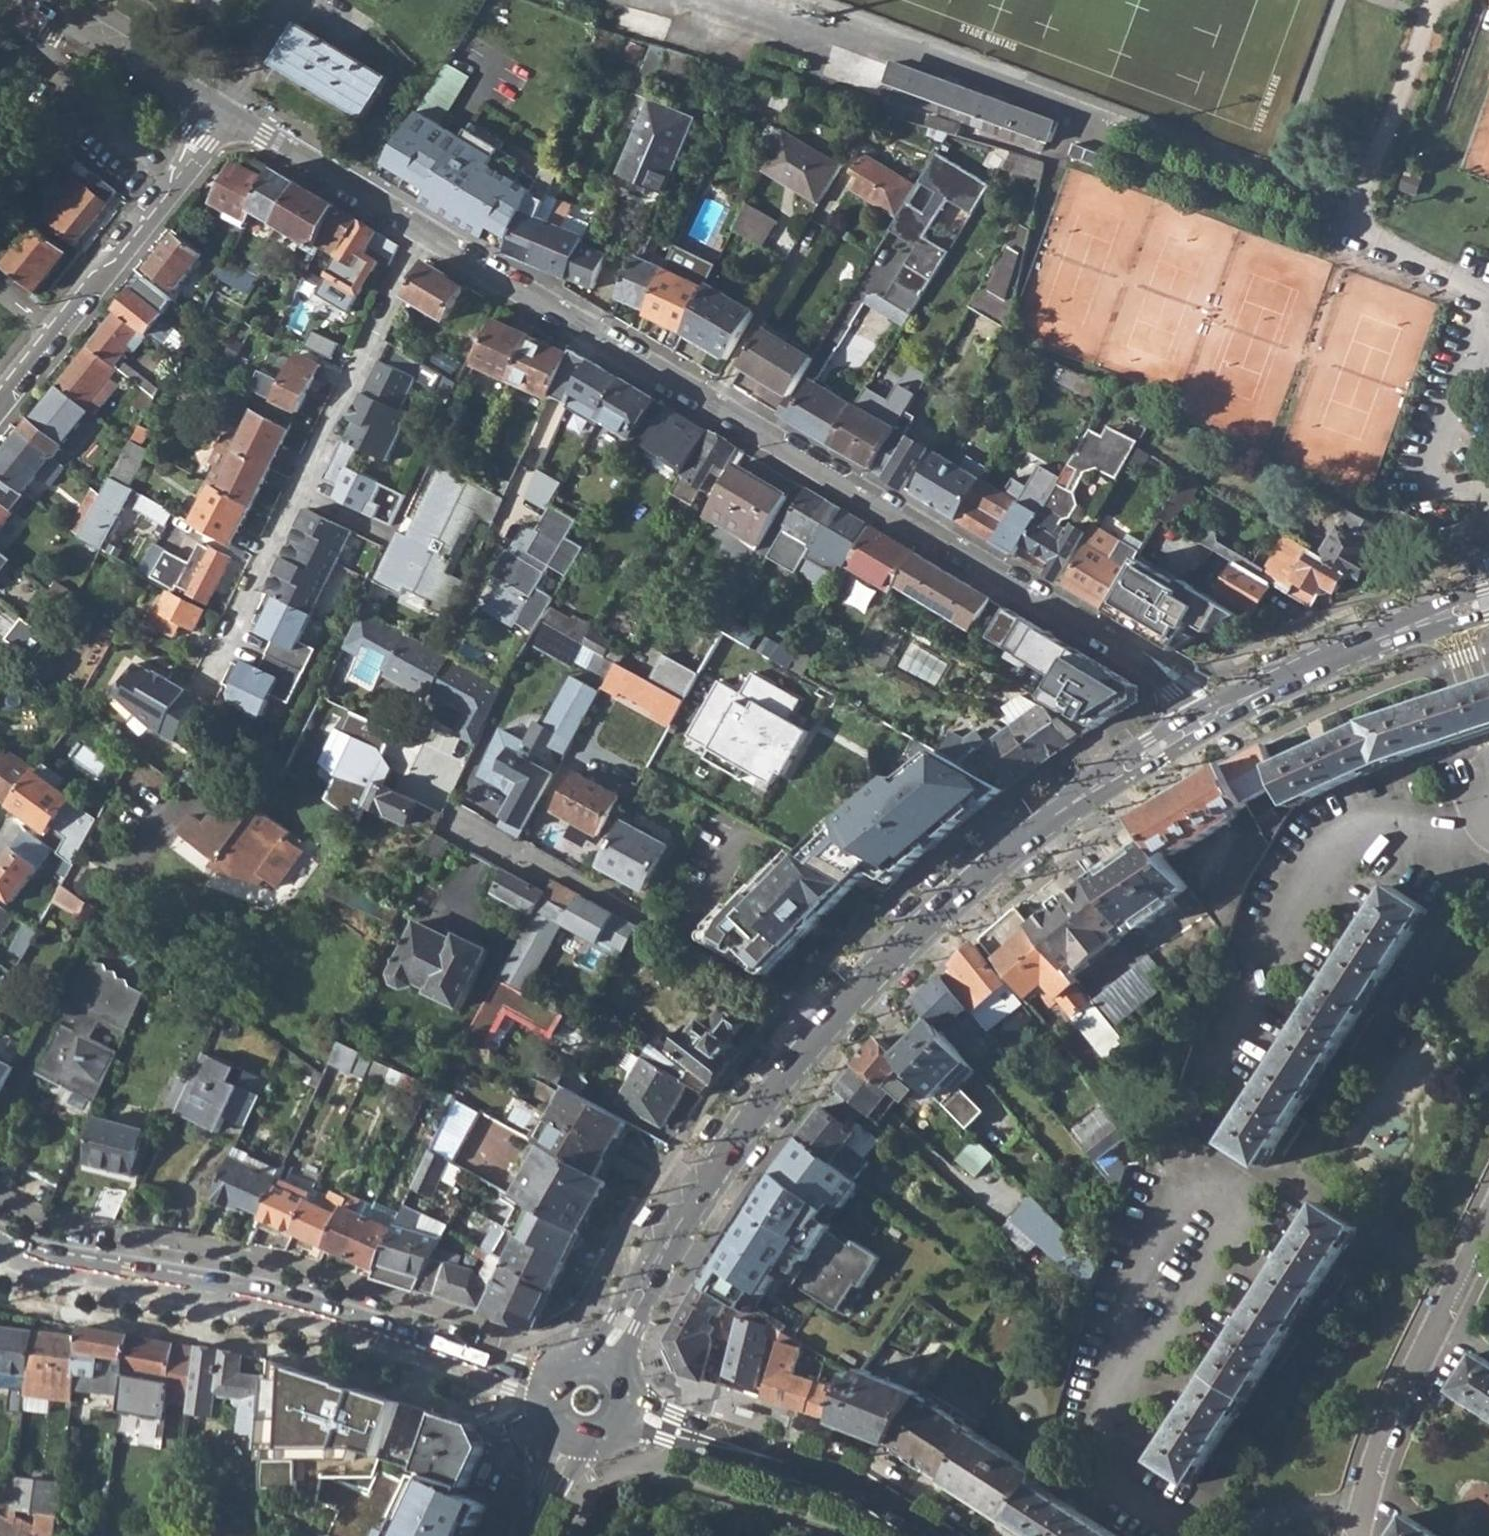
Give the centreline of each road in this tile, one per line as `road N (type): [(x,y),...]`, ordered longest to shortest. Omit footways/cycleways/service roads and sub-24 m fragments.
road 1 (residential): [(420,228),(1185,685),(1210,715)]
road 2 (primary): [(1210,715),(988,868),(826,1024)]
road 3 (residential): [(420,228),(214,670)]
road 4 (tertiary): [(0,1247),(284,1307),(413,1345)]
road 5 (residential): [(826,1024),(590,886),(457,830)]
road 6 (residential): [(0,405),(226,116)]
road 7 (residential): [(1488,1222),(1397,1411),(1357,1535)]
road 8 (primary): [(826,1024),(675,1230)]
road 9 (residential): [(226,116),(32,0)]
road 10 (residential): [(226,116),(420,228)]
road 11 (primary): [(1391,632),(1210,715)]
road 12 (tertiary): [(766,1457),(859,1493),(926,1535)]
road 13 (primary): [(629,1380),(630,1350),(675,1230)]
road 14 (primary): [(675,1230),(581,1356)]
road 15 (tertiary): [(616,1441),(638,1437),(766,1457)]
road 16 (tertiary): [(413,1345),(541,1415)]
road 17 (tertiary): [(557,1367),(413,1345)]
road 18 (tertiary): [(766,1457),(634,1397)]

